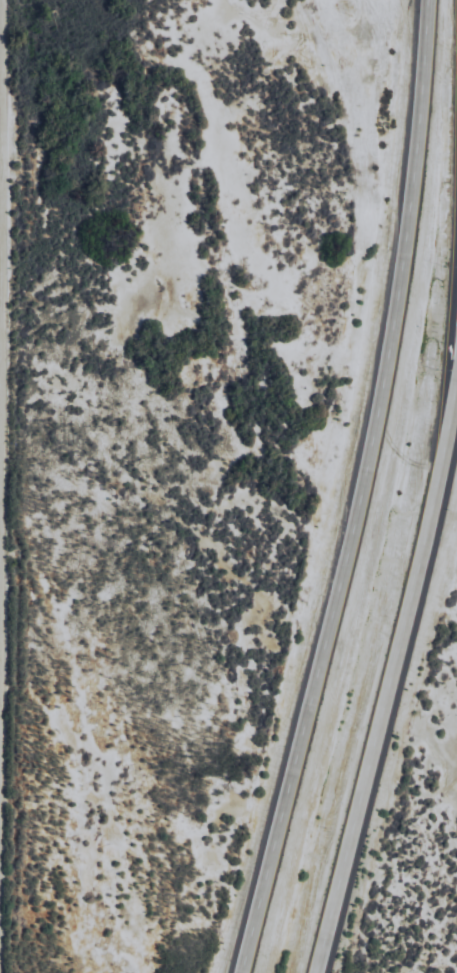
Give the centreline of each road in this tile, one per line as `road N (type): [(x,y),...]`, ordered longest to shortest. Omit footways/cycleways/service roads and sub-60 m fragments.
road 1 (trunk): [(429,0),(385,379),(244,972)]
road 2 (trunk): [(314,972),(429,519),(456,375)]
road 3 (trunk): [(444,446),(456,167)]

